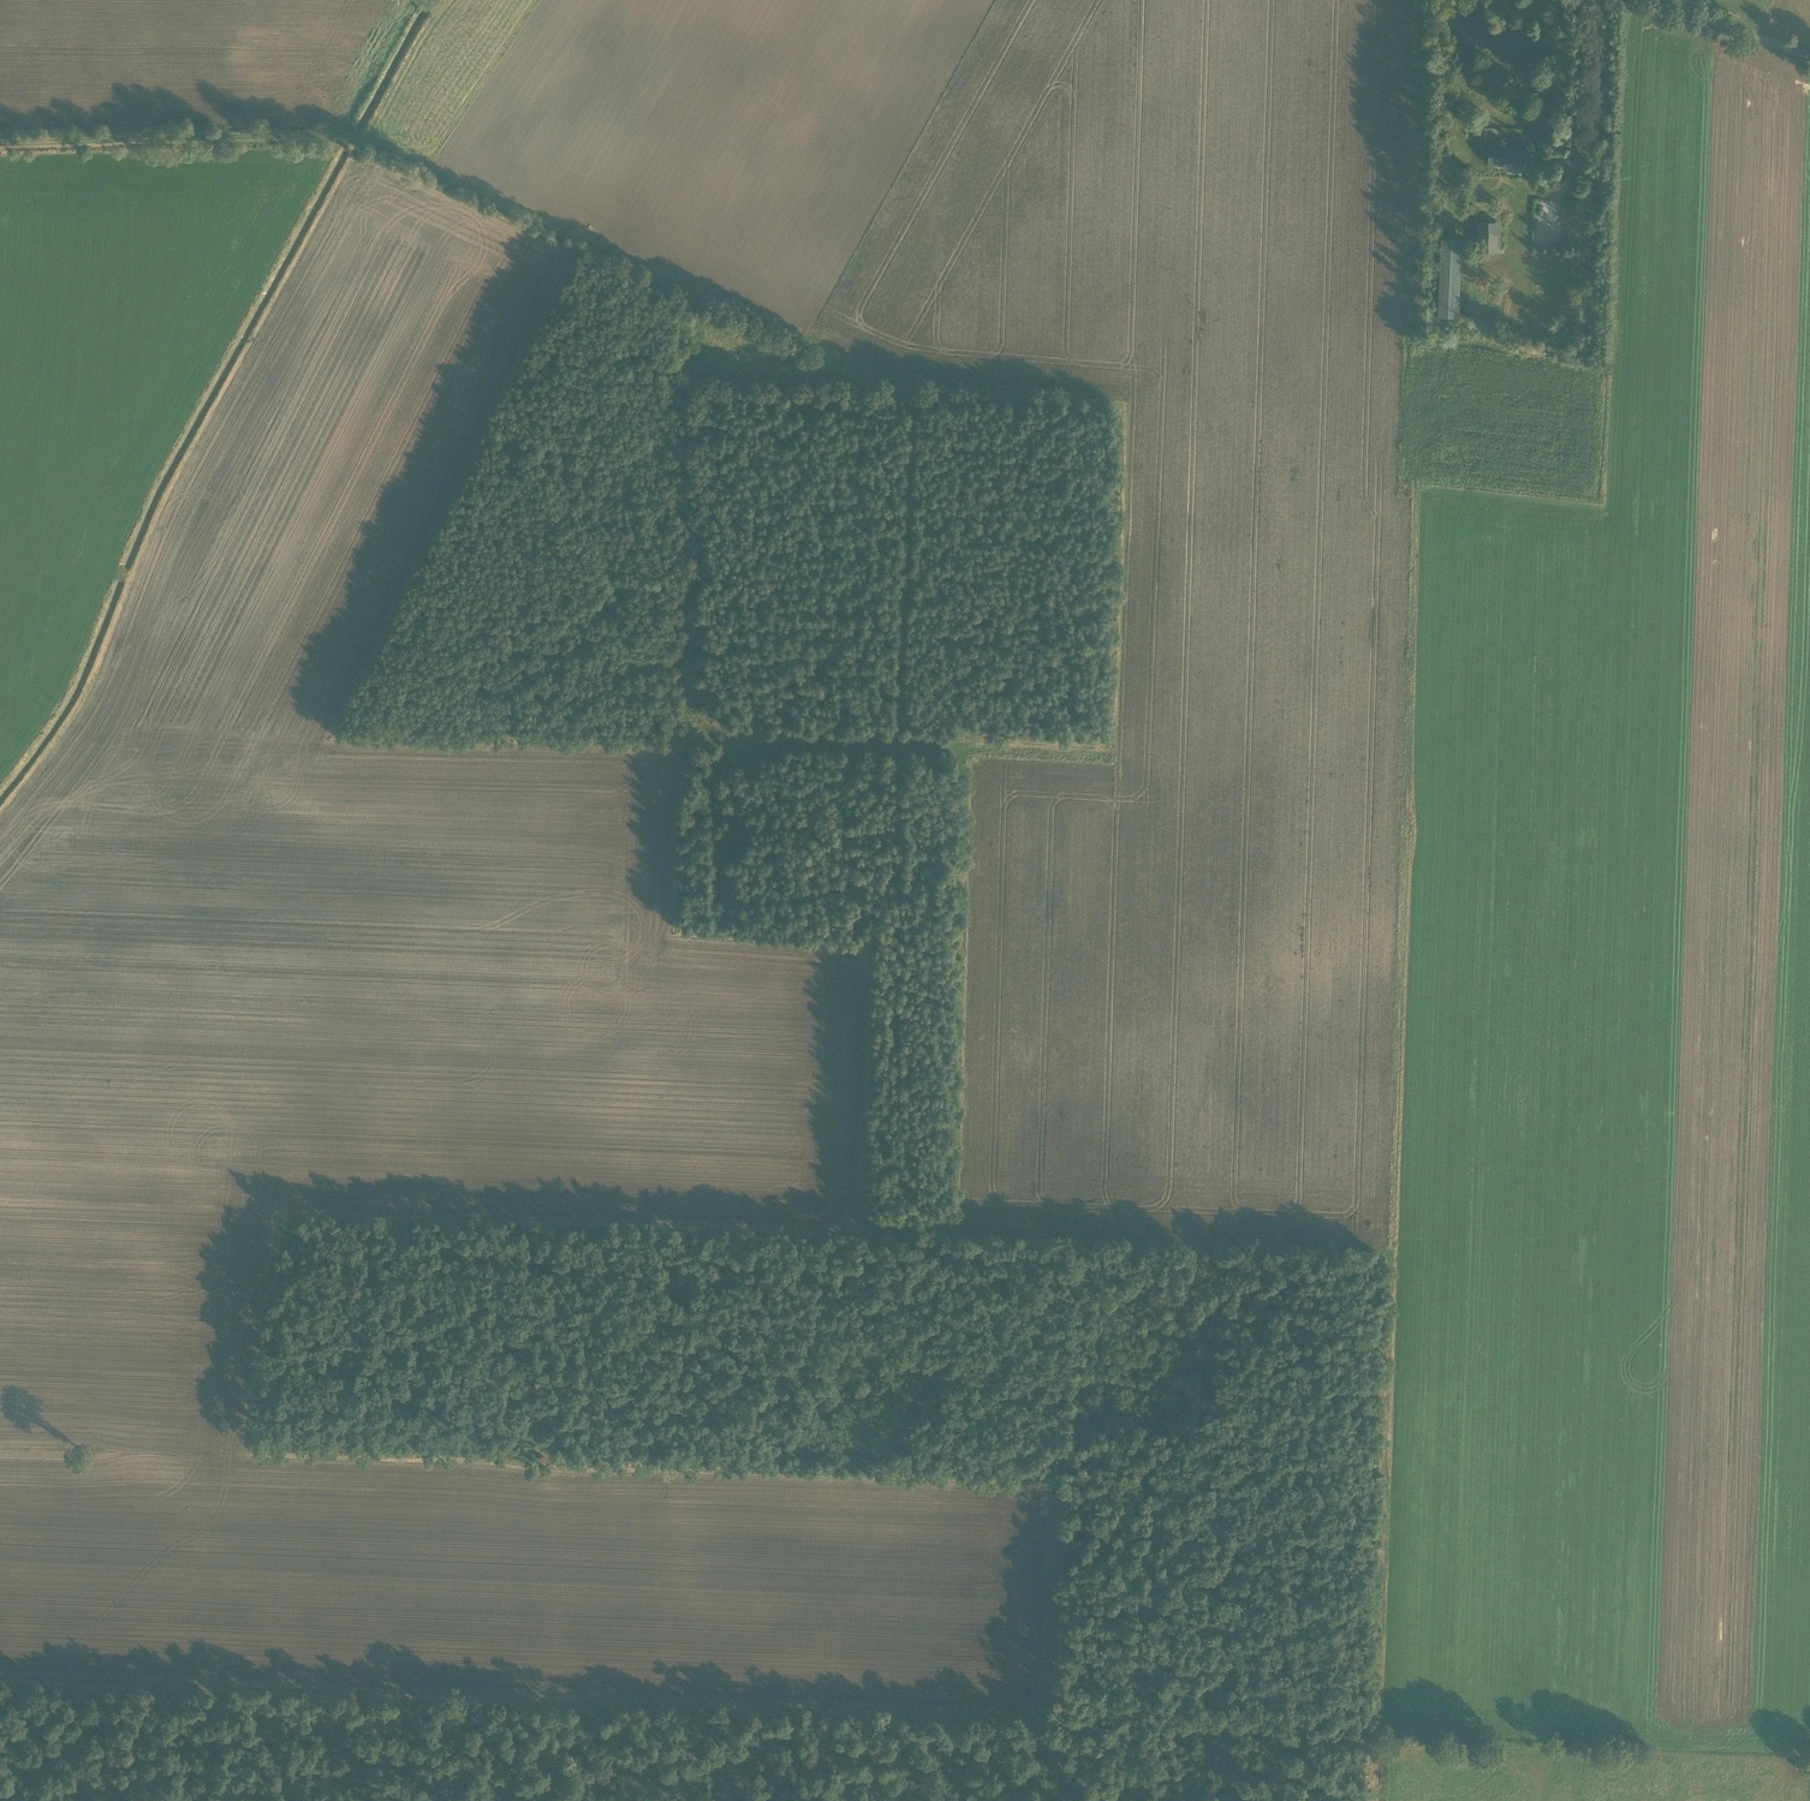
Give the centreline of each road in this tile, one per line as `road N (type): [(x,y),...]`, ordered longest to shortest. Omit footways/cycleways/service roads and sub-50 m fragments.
road 1 (track): [(1373,1800),(1371,1746),(1348,1733),(0,1680)]
road 2 (track): [(0,144),(354,138),(887,378),(1120,396)]
road 3 (unclassified): [(1809,56),(1663,0)]

